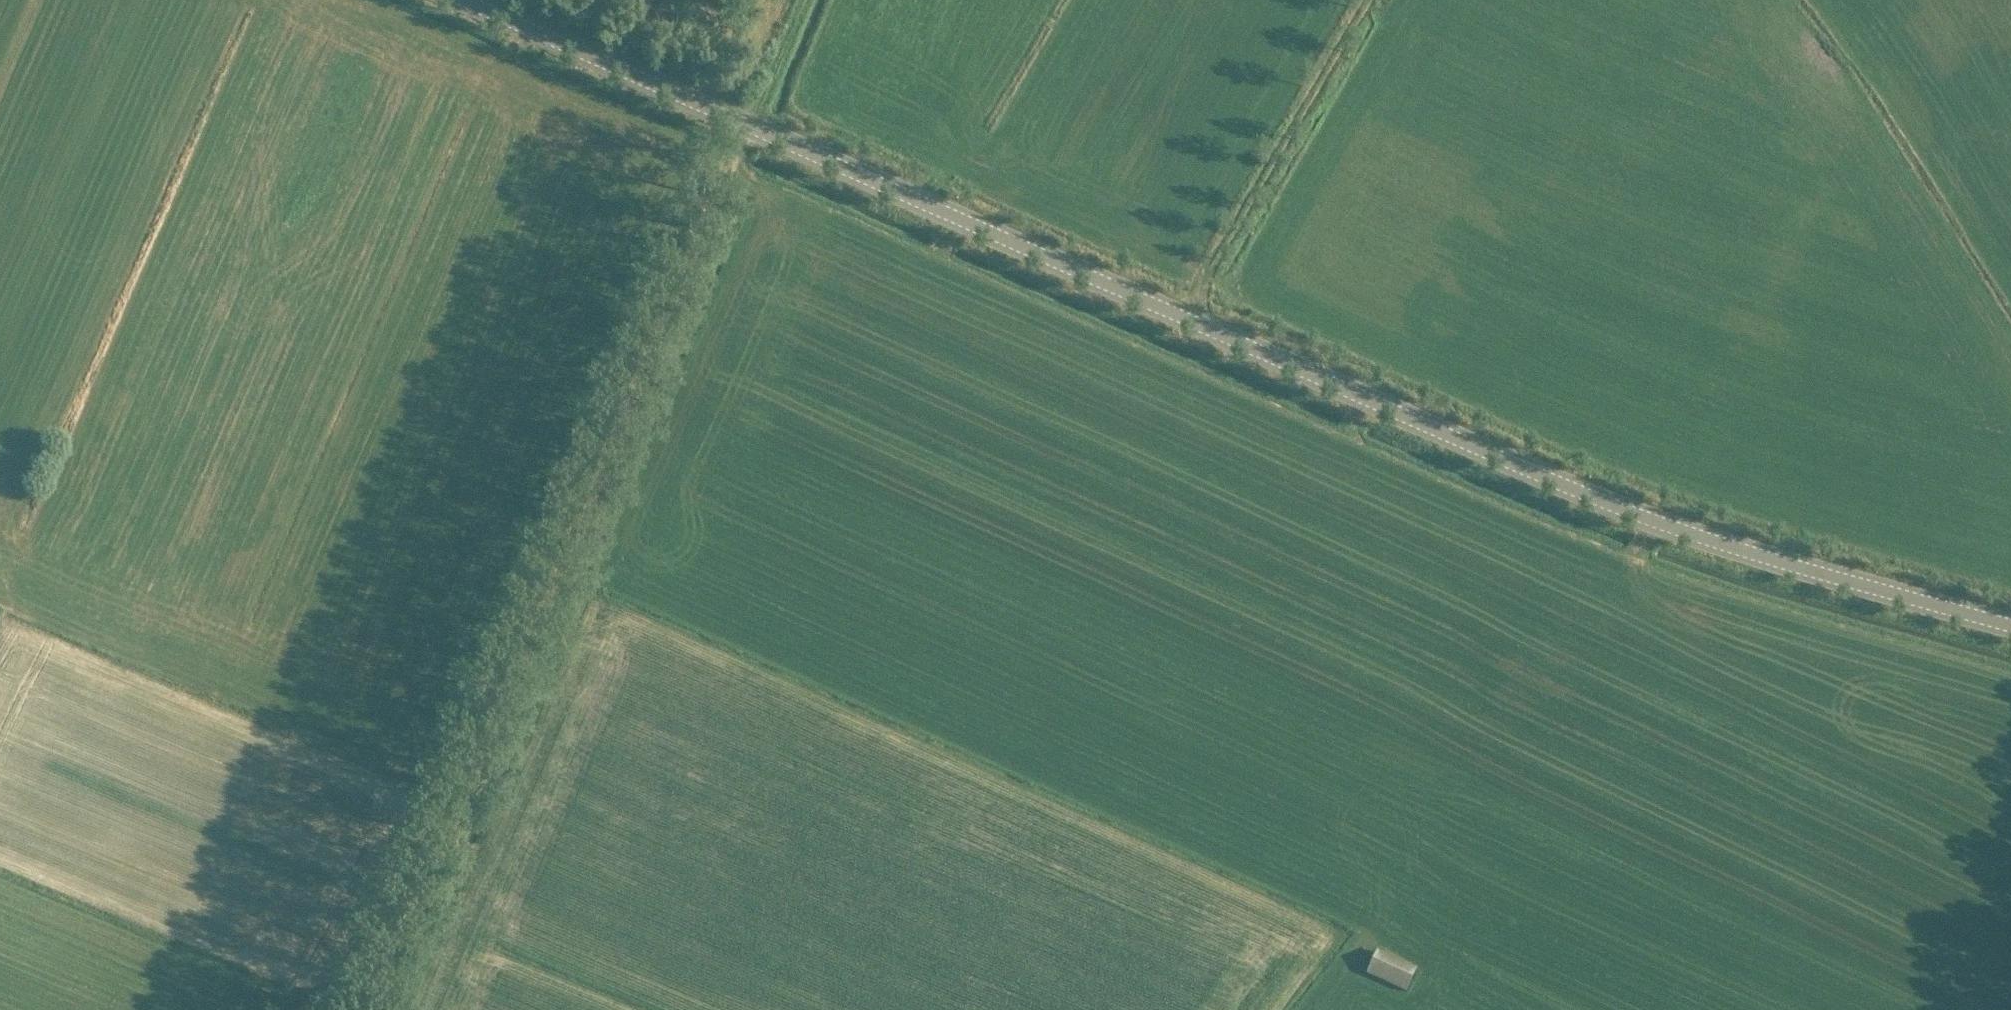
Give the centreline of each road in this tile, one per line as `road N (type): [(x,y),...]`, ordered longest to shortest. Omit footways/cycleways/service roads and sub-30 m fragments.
road 1 (tertiary): [(2010,624),(1635,516),(465,0)]
road 2 (track): [(372,1009),(752,125)]

